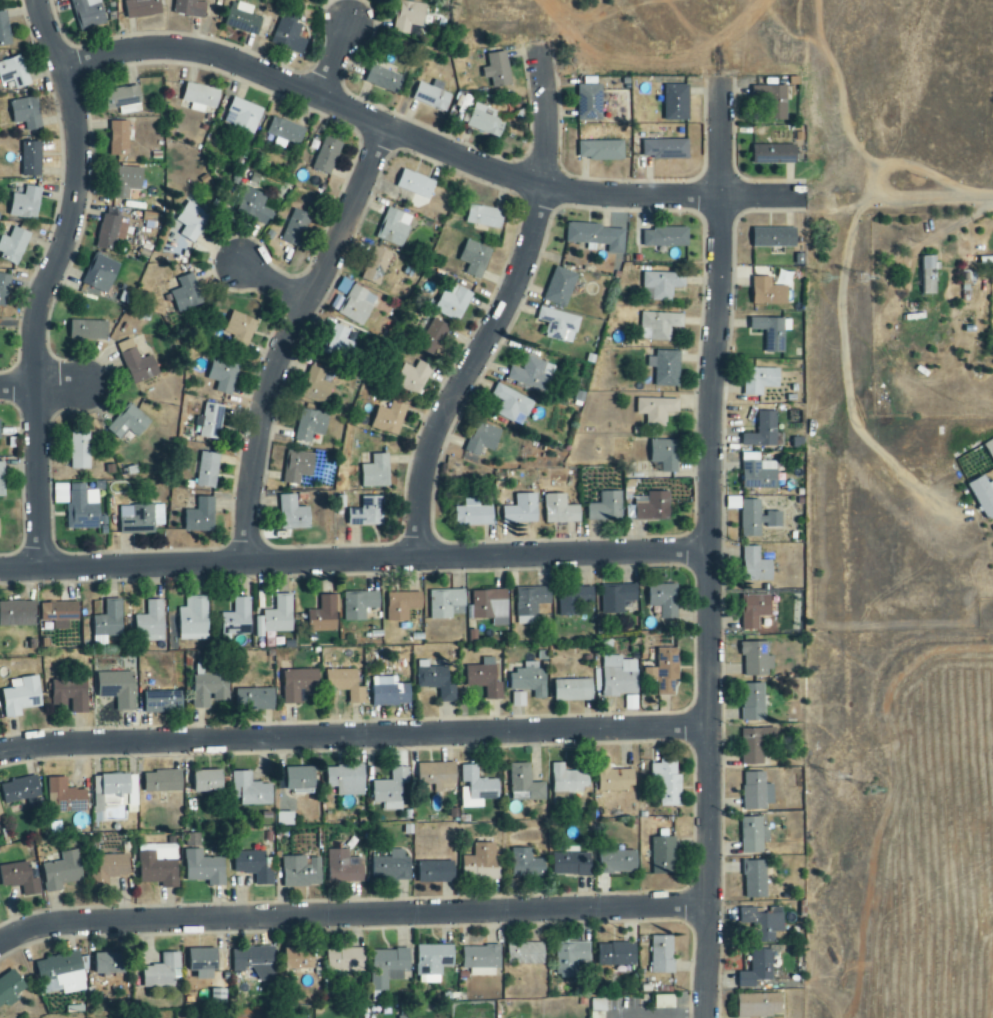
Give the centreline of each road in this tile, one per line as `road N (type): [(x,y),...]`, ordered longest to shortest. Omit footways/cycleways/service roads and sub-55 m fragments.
road 1 (residential): [(707,1017),(720,85)]
road 2 (residential): [(761,196),(609,197),(518,182),(183,50),(148,49),(61,70)]
road 3 (residential): [(0,946),(73,924),(709,908)]
road 4 (residential): [(0,754),(47,746),(710,730)]
road 5 (residential): [(710,552),(0,572)]
road 6 (residential): [(40,571),(34,331),(70,230),(79,178),(72,103),(36,0)]
road 7 (residential): [(420,561),(423,484),(435,435),(506,308),(533,236),(545,171),(540,55)]
road 8 (residential): [(387,127),(271,380),(253,466),(247,565)]
road 9 (residential): [(992,198),(894,198),(877,190),(878,180),(892,165),(906,165),(992,197)]

